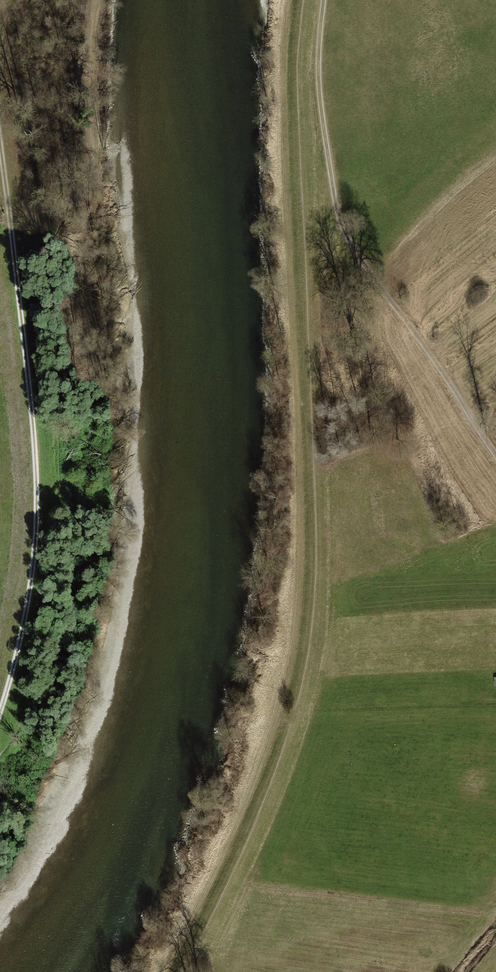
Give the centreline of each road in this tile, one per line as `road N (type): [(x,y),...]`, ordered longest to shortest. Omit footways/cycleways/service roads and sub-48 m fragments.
road 1 (track): [(163,971),(248,804),(281,717),(299,623),(281,177),(285,0)]
road 2 (track): [(10,207),(44,507),(21,658),(0,722)]
road 3 (track): [(495,452),(357,254),(345,224),(327,123),(331,0)]

